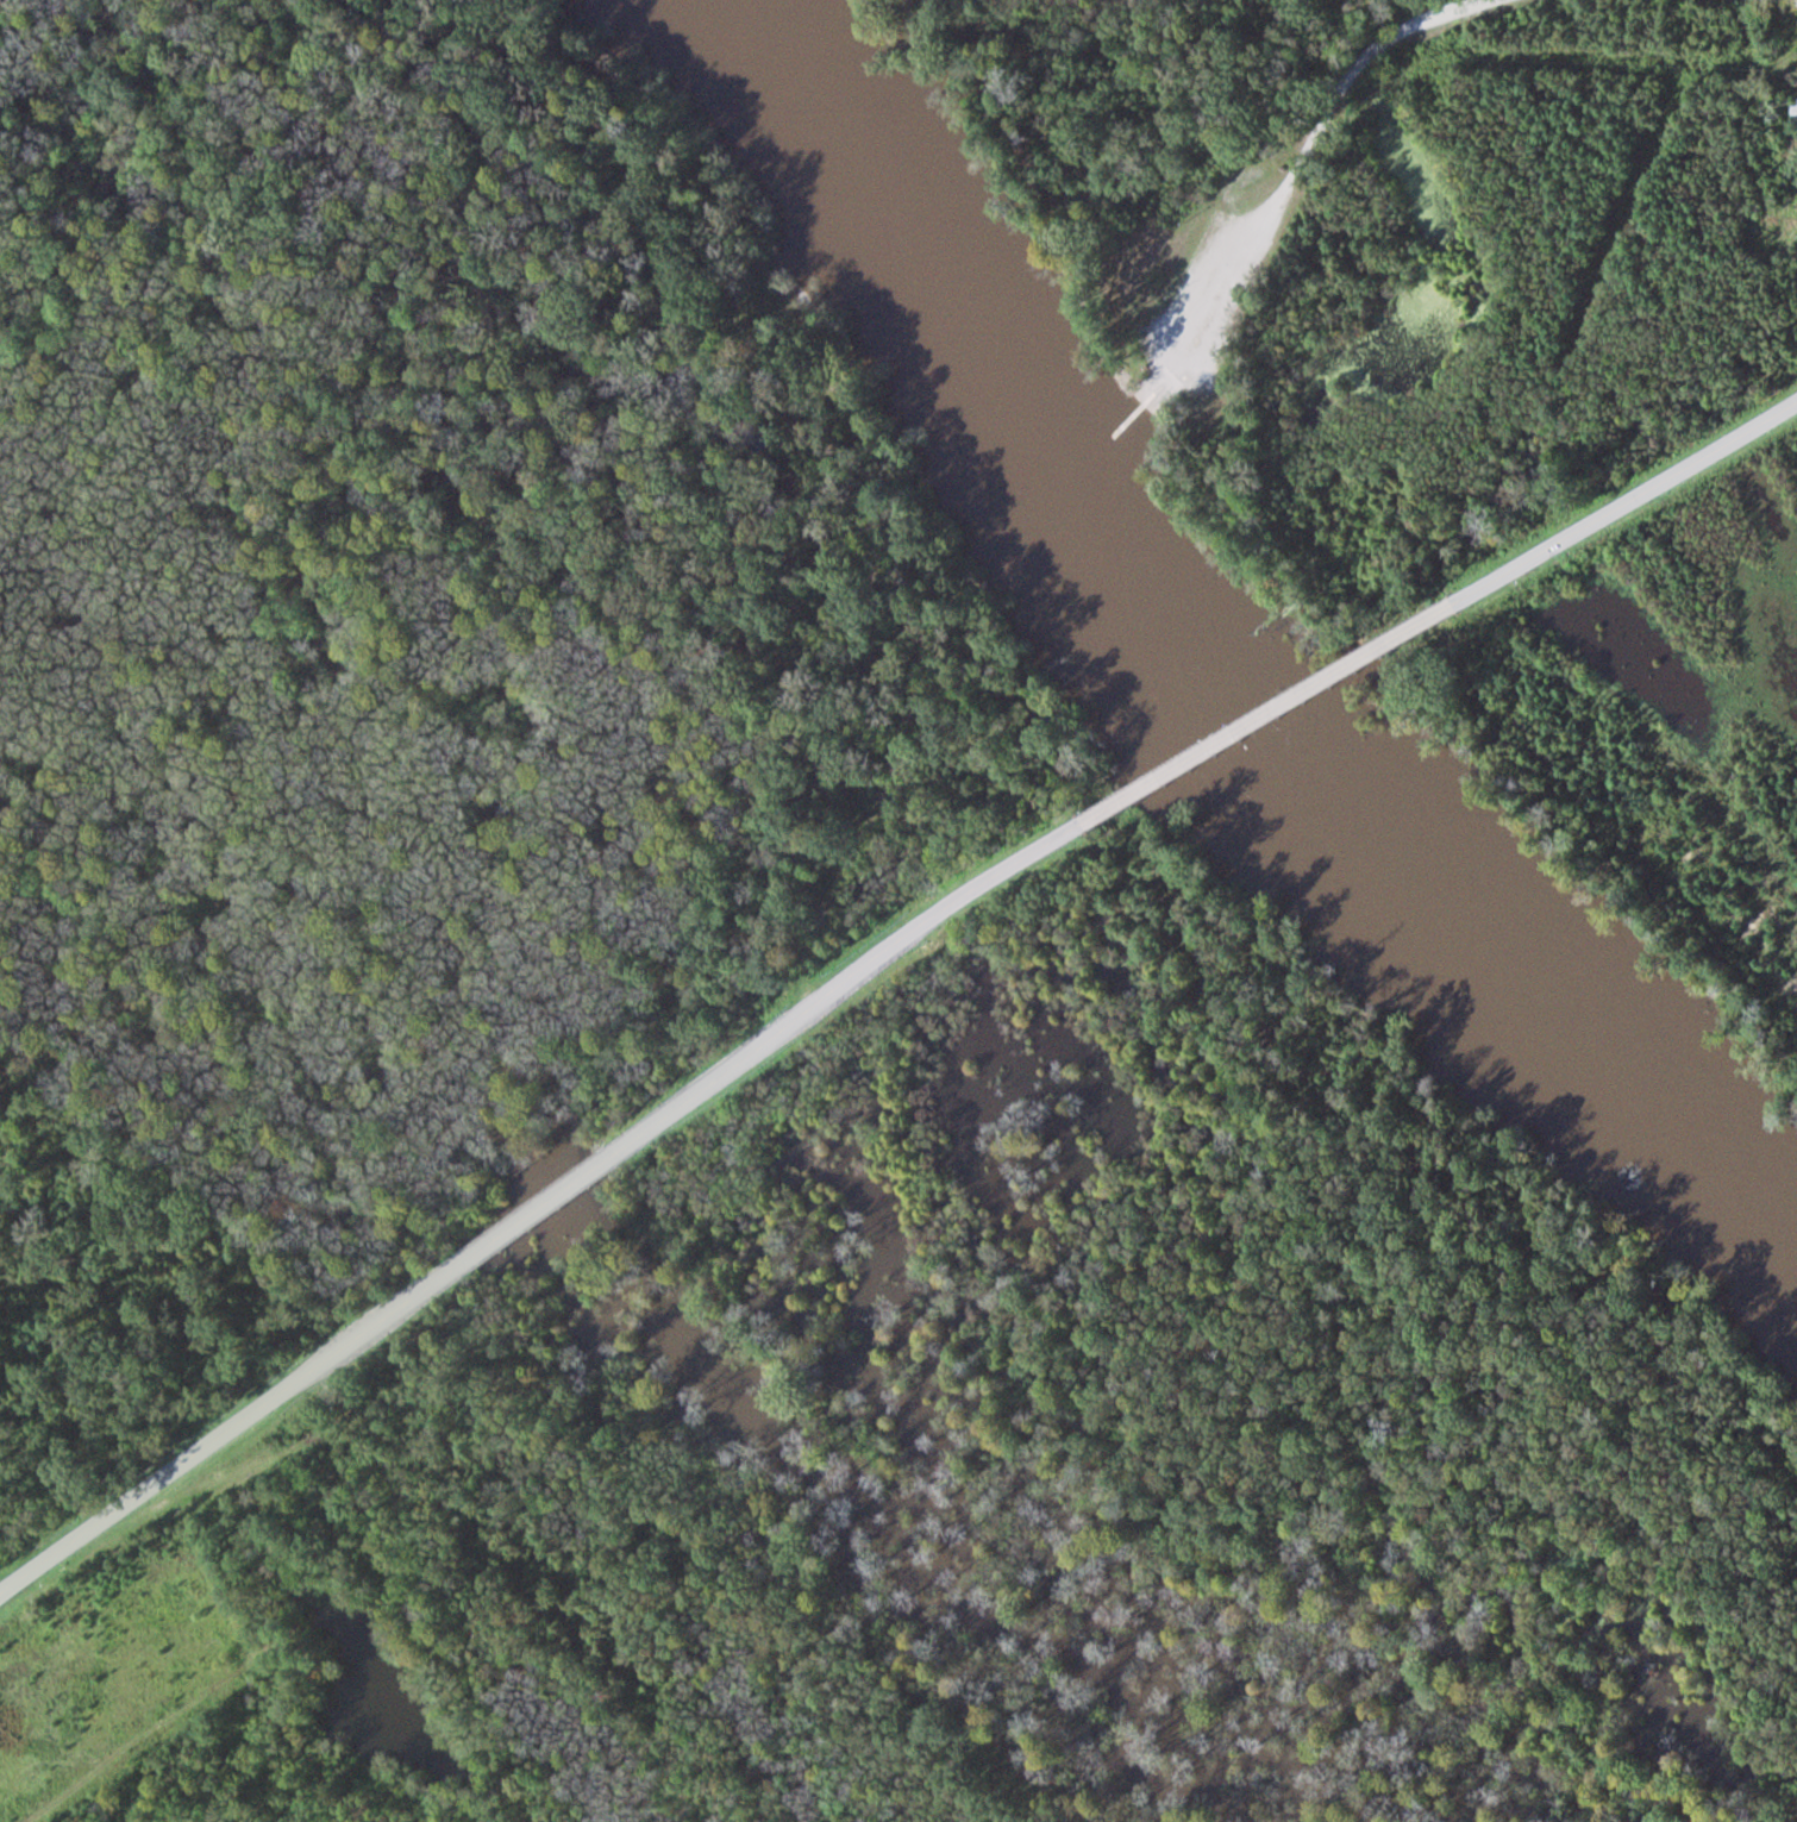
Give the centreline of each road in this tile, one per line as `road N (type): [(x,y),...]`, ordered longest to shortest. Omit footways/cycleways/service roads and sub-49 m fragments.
road 1 (residential): [(613,1153),(918,925),(1083,820)]
road 2 (residential): [(0,1592),(459,1263)]
road 3 (residential): [(1083,820),(1452,606)]
road 4 (residential): [(1452,606),(1796,402)]
road 5 (residential): [(459,1263),(613,1153)]

